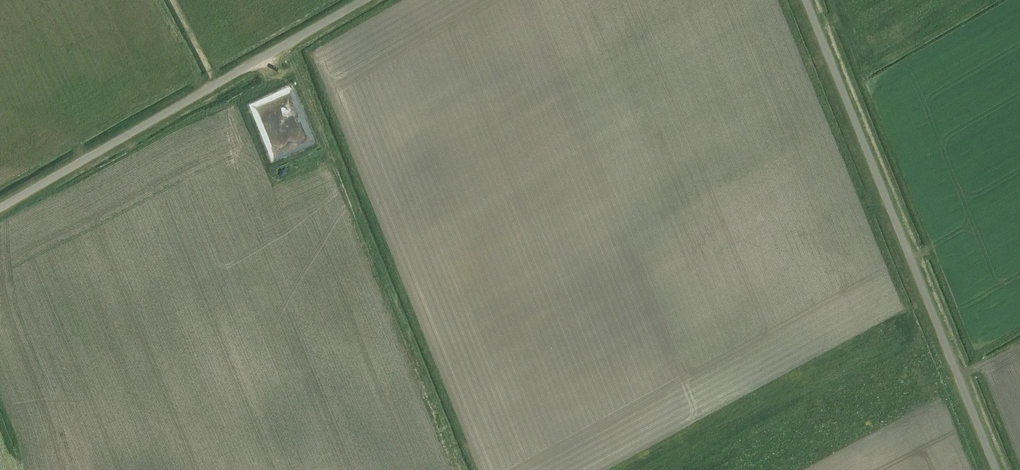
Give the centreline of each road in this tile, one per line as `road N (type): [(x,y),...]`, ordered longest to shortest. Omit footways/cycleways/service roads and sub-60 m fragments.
road 1 (unclassified): [(996,469),(806,0)]
road 2 (unclassified): [(364,0),(0,209)]

